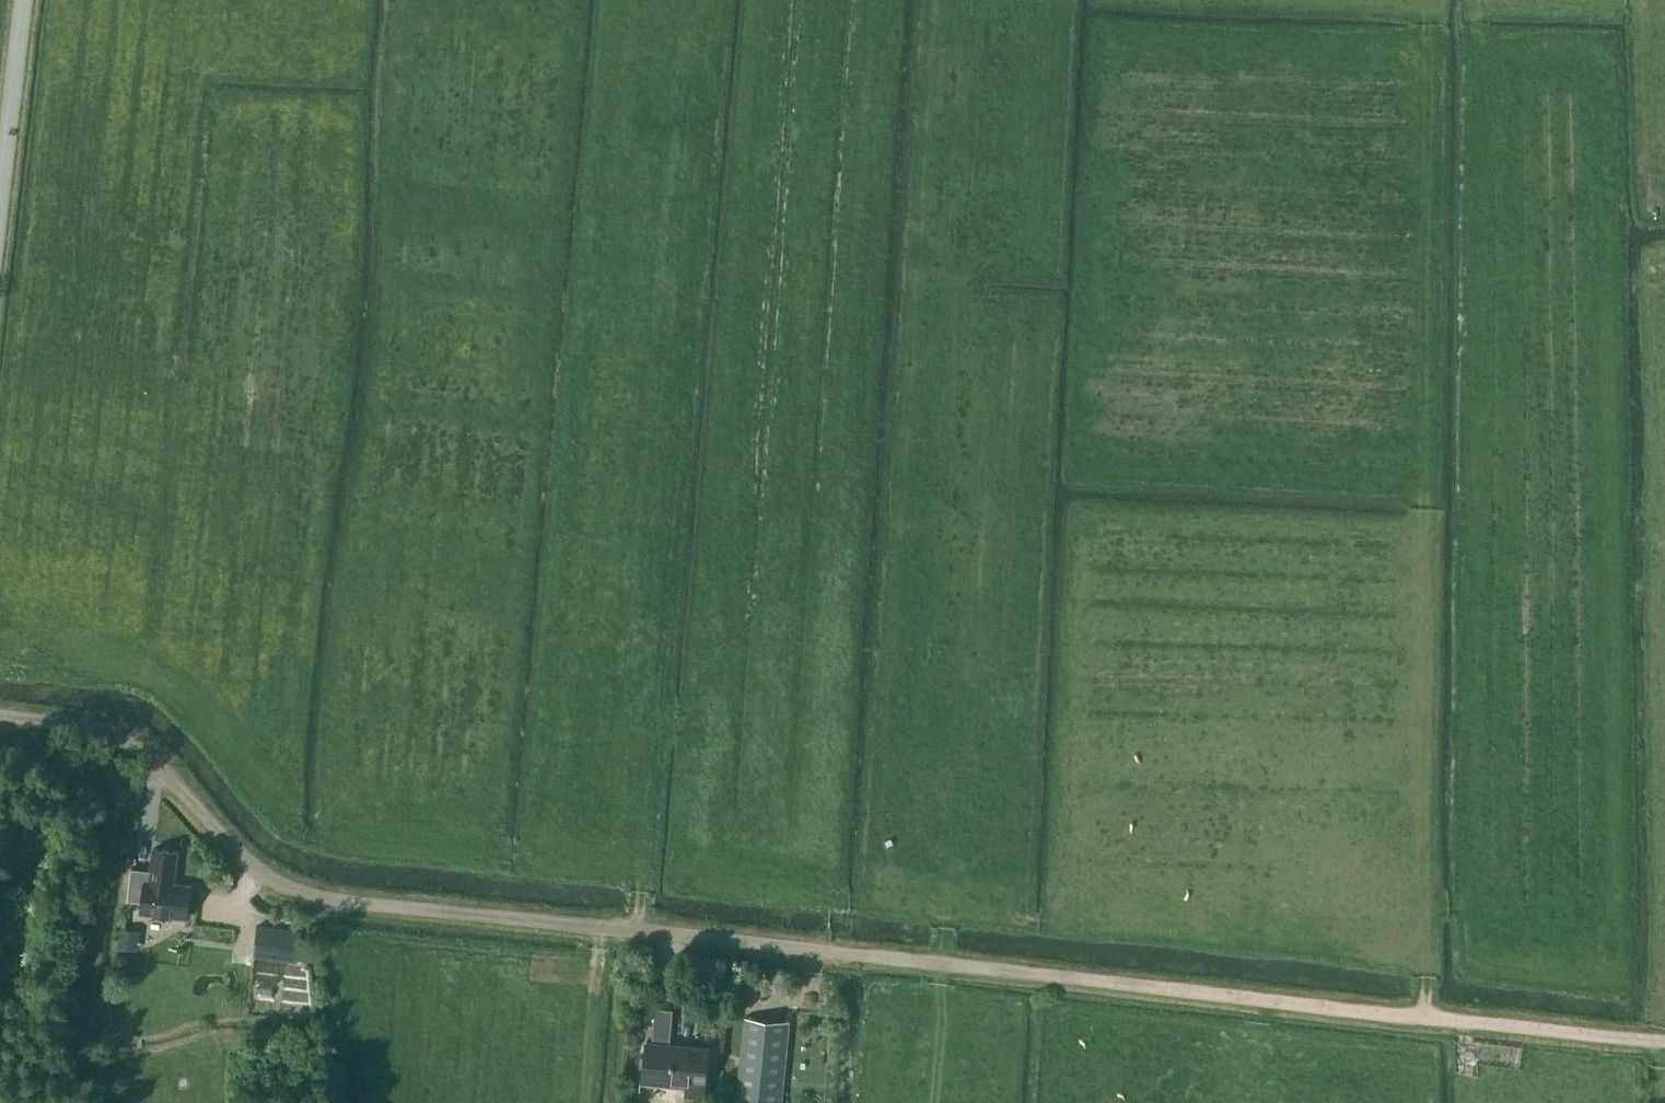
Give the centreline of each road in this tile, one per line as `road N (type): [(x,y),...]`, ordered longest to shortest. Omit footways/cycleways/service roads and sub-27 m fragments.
road 1 (unclassified): [(1664,1040),(336,899),(260,874),(134,743),(0,715)]
road 2 (unclassified): [(0,171),(20,0)]

